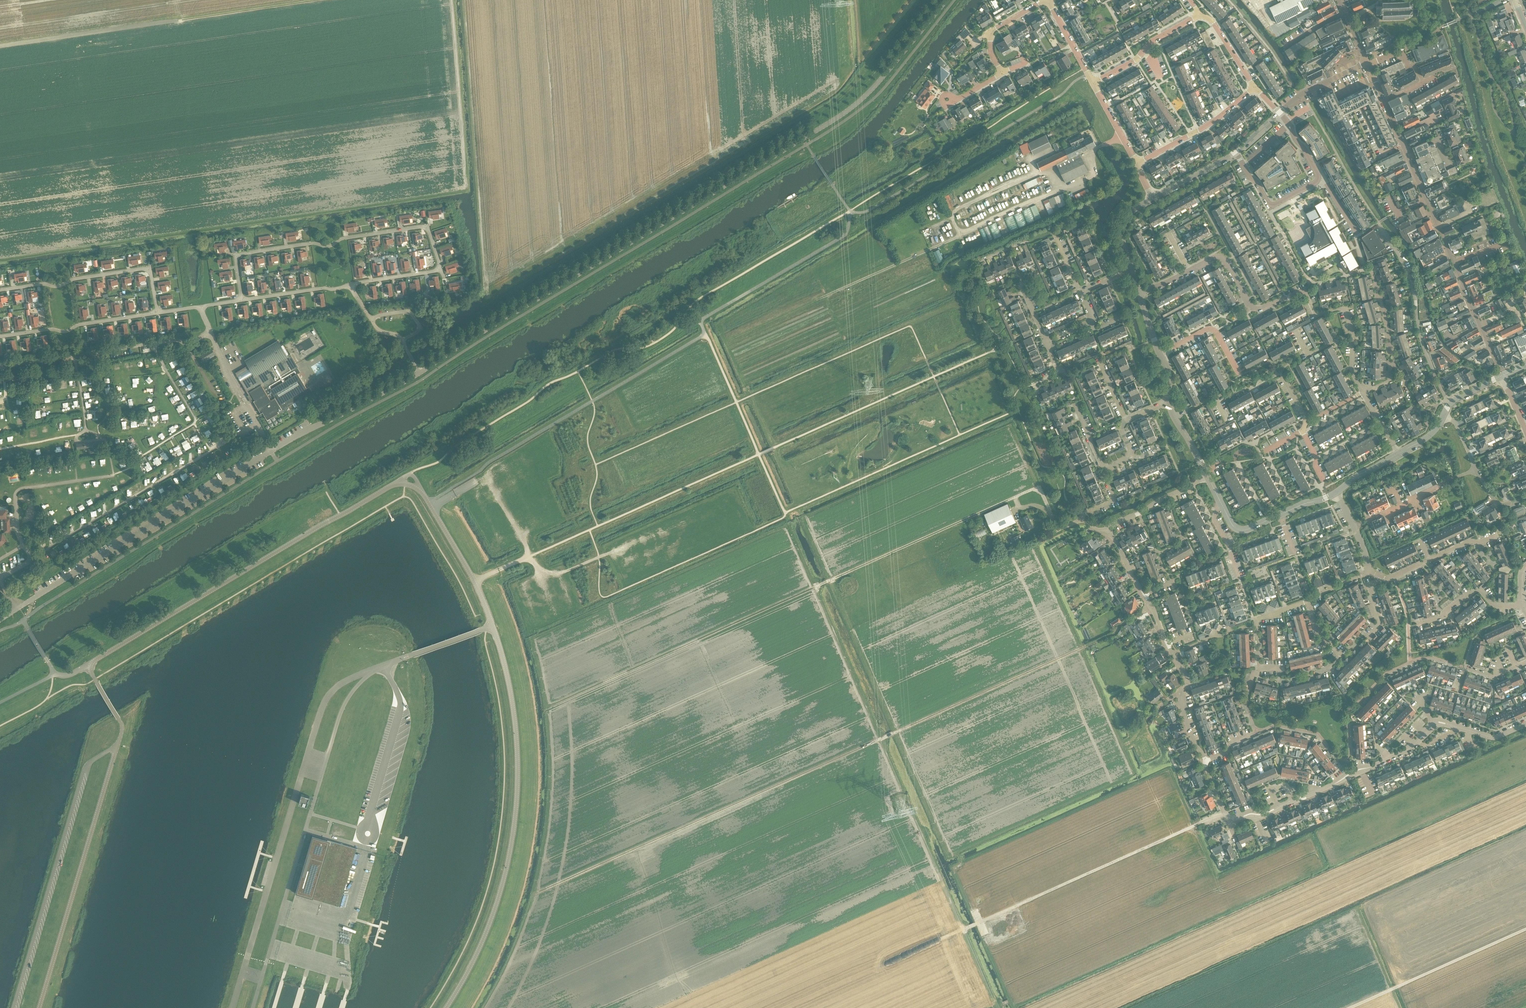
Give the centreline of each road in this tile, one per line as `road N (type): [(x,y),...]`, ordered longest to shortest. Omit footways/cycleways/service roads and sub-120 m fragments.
road 1 (unclassified): [(0,620),(827,124),(867,94),(946,0)]
road 2 (track): [(538,894),(1114,633),(1151,606)]
road 3 (track): [(551,705),(1038,488),(1048,512)]
road 4 (track): [(789,1007),(1226,813)]
road 5 (unclassified): [(492,627),(509,679),(519,767),(510,855),(484,941),(447,1007)]
road 6 (unclassified): [(39,1007),(122,731),(87,666)]
road 7 (unclassified): [(87,666),(391,486)]
road 8 (residential): [(1502,376),(1384,101)]
road 9 (residential): [(1254,87),(1211,20),(1199,16),(1093,83)]
road 10 (residential): [(1234,820),(1415,744)]
road 11 (residential): [(1450,403),(1421,339),(1408,279),(1378,223)]
road 12 (track): [(1525,929),(1349,1007)]
road 13 (track): [(114,474),(196,420),(152,344)]
road 14 (residential): [(1182,691),(1188,679),(1108,531)]
road 15 (unclassified): [(419,489),(492,627)]
road 16 (track): [(819,299),(960,235)]
road 17 (track): [(183,23),(329,0)]
road 18 (residential): [(1136,164),(1212,122),(1254,87)]
road 19 (residential): [(1354,527),(1476,469)]
road 20 (residential): [(1379,576),(1389,579),(1496,536)]
road 21 (residential): [(1246,300),(1261,308),(1304,291),(1316,315),(1345,308)]

